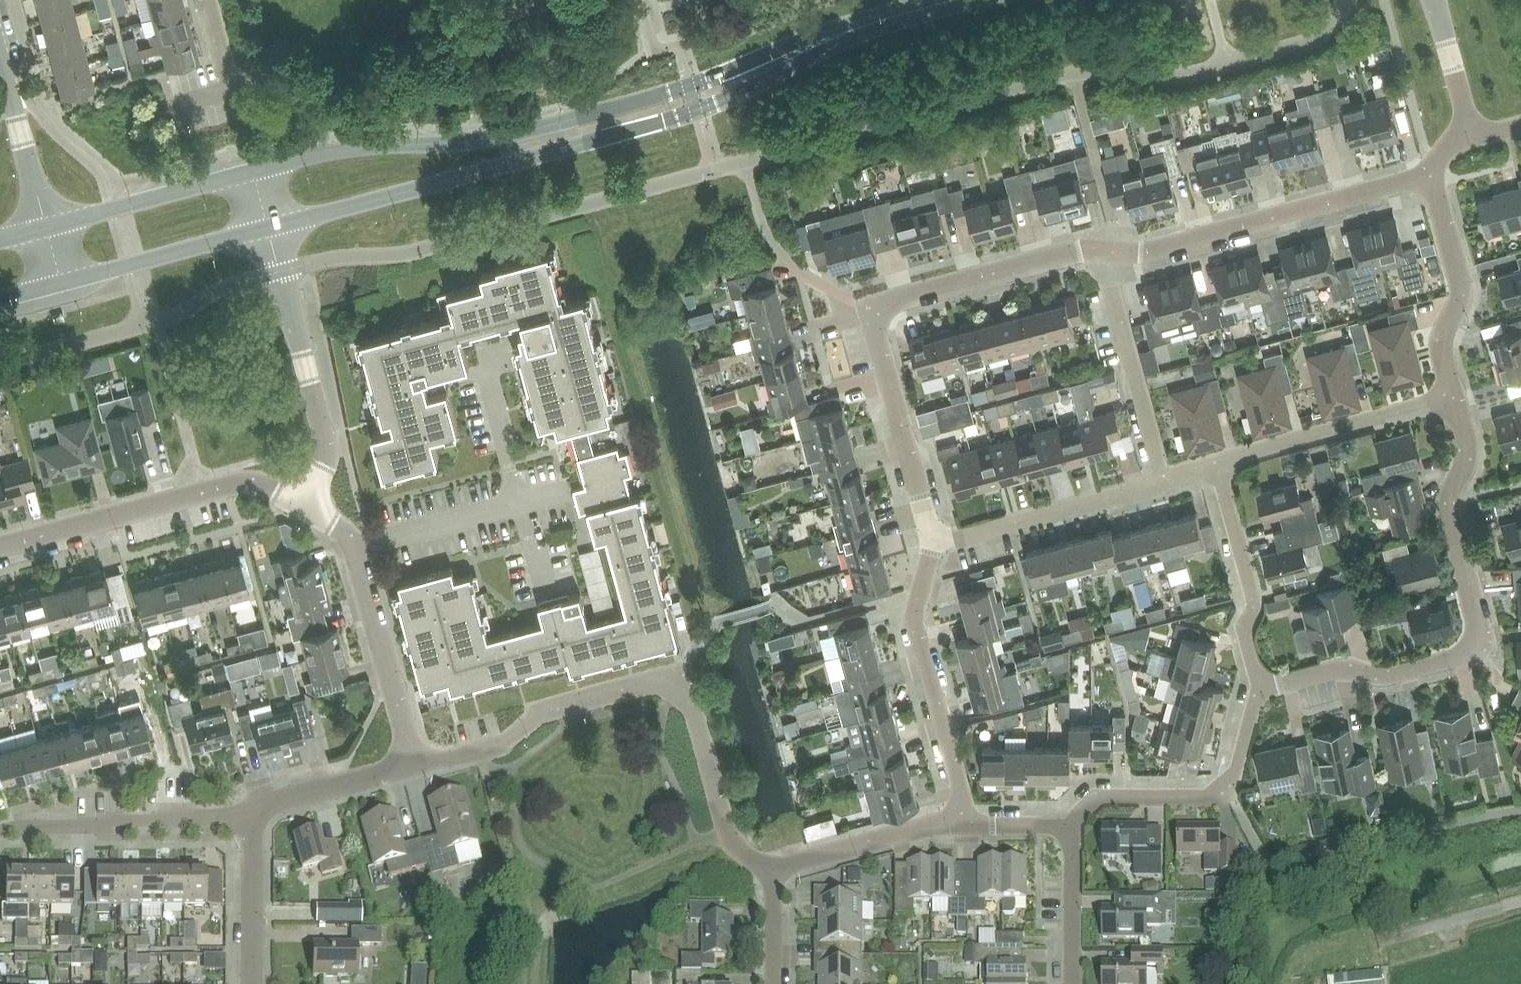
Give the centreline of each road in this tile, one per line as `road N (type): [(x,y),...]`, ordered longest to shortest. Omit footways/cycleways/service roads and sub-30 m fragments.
road 1 (secondary): [(853,31),(841,27),(698,83),(496,139),(350,149),(252,172)]
road 2 (secondary): [(268,229),(671,120),(845,42),(853,31)]
road 3 (residential): [(1260,690),(1340,669),(1390,676),(1478,651),(1448,512),(1467,449),(1453,394)]
road 4 (residential): [(1110,252),(1144,253),(1429,173)]
road 5 (residential): [(0,548),(245,482),(303,506)]
road 6 (residential): [(412,763),(504,744),(543,707),(684,678)]
road 7 (residential): [(303,506),(327,451),(268,229)]
road 8 (residential): [(962,824),(913,618),(933,545)]
road 9 (residential): [(1073,826),(1097,798),(1215,798),(1234,783),(1260,690)]
road 10 (residential): [(252,808),(0,830)]
road 11 (residential): [(868,309),(1110,252)]
road 12 (residential): [(1217,464),(1453,394)]
road 13 (residential): [(933,545),(868,309)]
road 14 (residential): [(933,545),(1164,478)]
road 15 (residential): [(1217,464),(1255,602),(1244,632),(1260,690)]
road 16 (residential): [(1164,478),(1109,289),(1110,252)]
road 17 (residential): [(1453,394),(1441,340),(1461,292),(1429,173)]
road 18 (residential): [(355,550),(573,490)]
road 19 (residential): [(355,550),(412,763)]
road 20 (residential): [(772,868),(727,834),(684,678)]
road 21 (secondary): [(61,283),(268,229)]
road 22 (secondary): [(252,172),(46,228)]
road 23 (residential): [(772,868),(929,825),(962,824)]
road 24 (residential): [(252,808),(252,983)]
road 25 (unclassified): [(46,228),(0,60)]
road 26 (residential): [(412,763),(252,808)]
road 27 (residential): [(1073,826),(1072,983)]
road 28 (unclassified): [(1378,941),(1520,902)]
road 29 (residential): [(1472,139),(1434,0)]
road 30 (residential): [(207,0),(243,119)]

